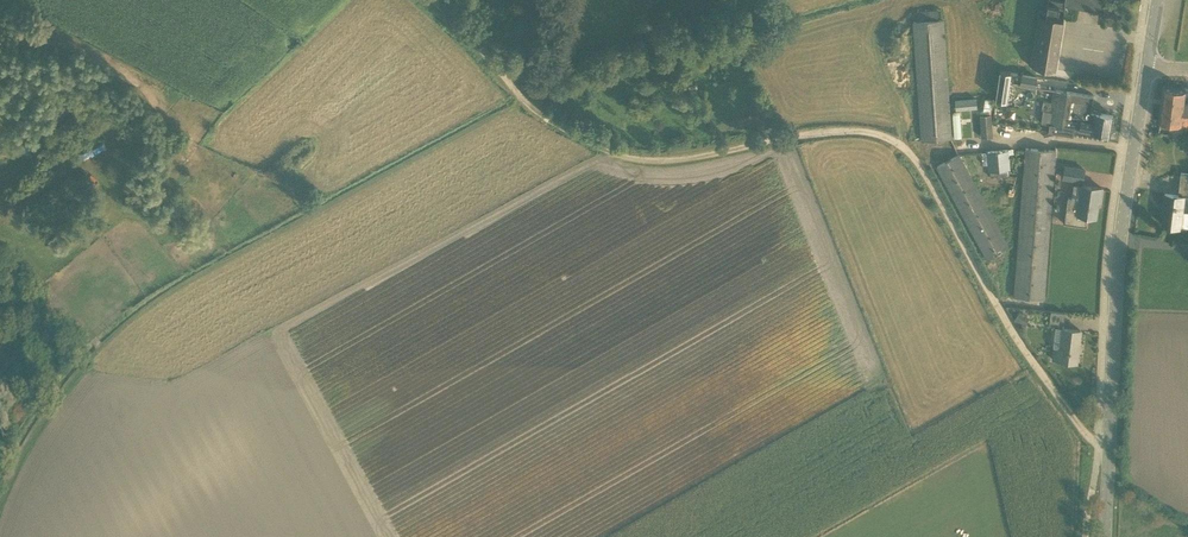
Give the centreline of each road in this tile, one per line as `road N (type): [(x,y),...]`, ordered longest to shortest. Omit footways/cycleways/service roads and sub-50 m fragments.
road 1 (track): [(522,98),(559,129),(647,159),(849,133),(889,139),(922,172),(1037,370),(1097,450)]
road 2 (tertiary): [(1105,536),(1117,278),(1146,67)]
road 3 (track): [(433,0),(522,98)]

